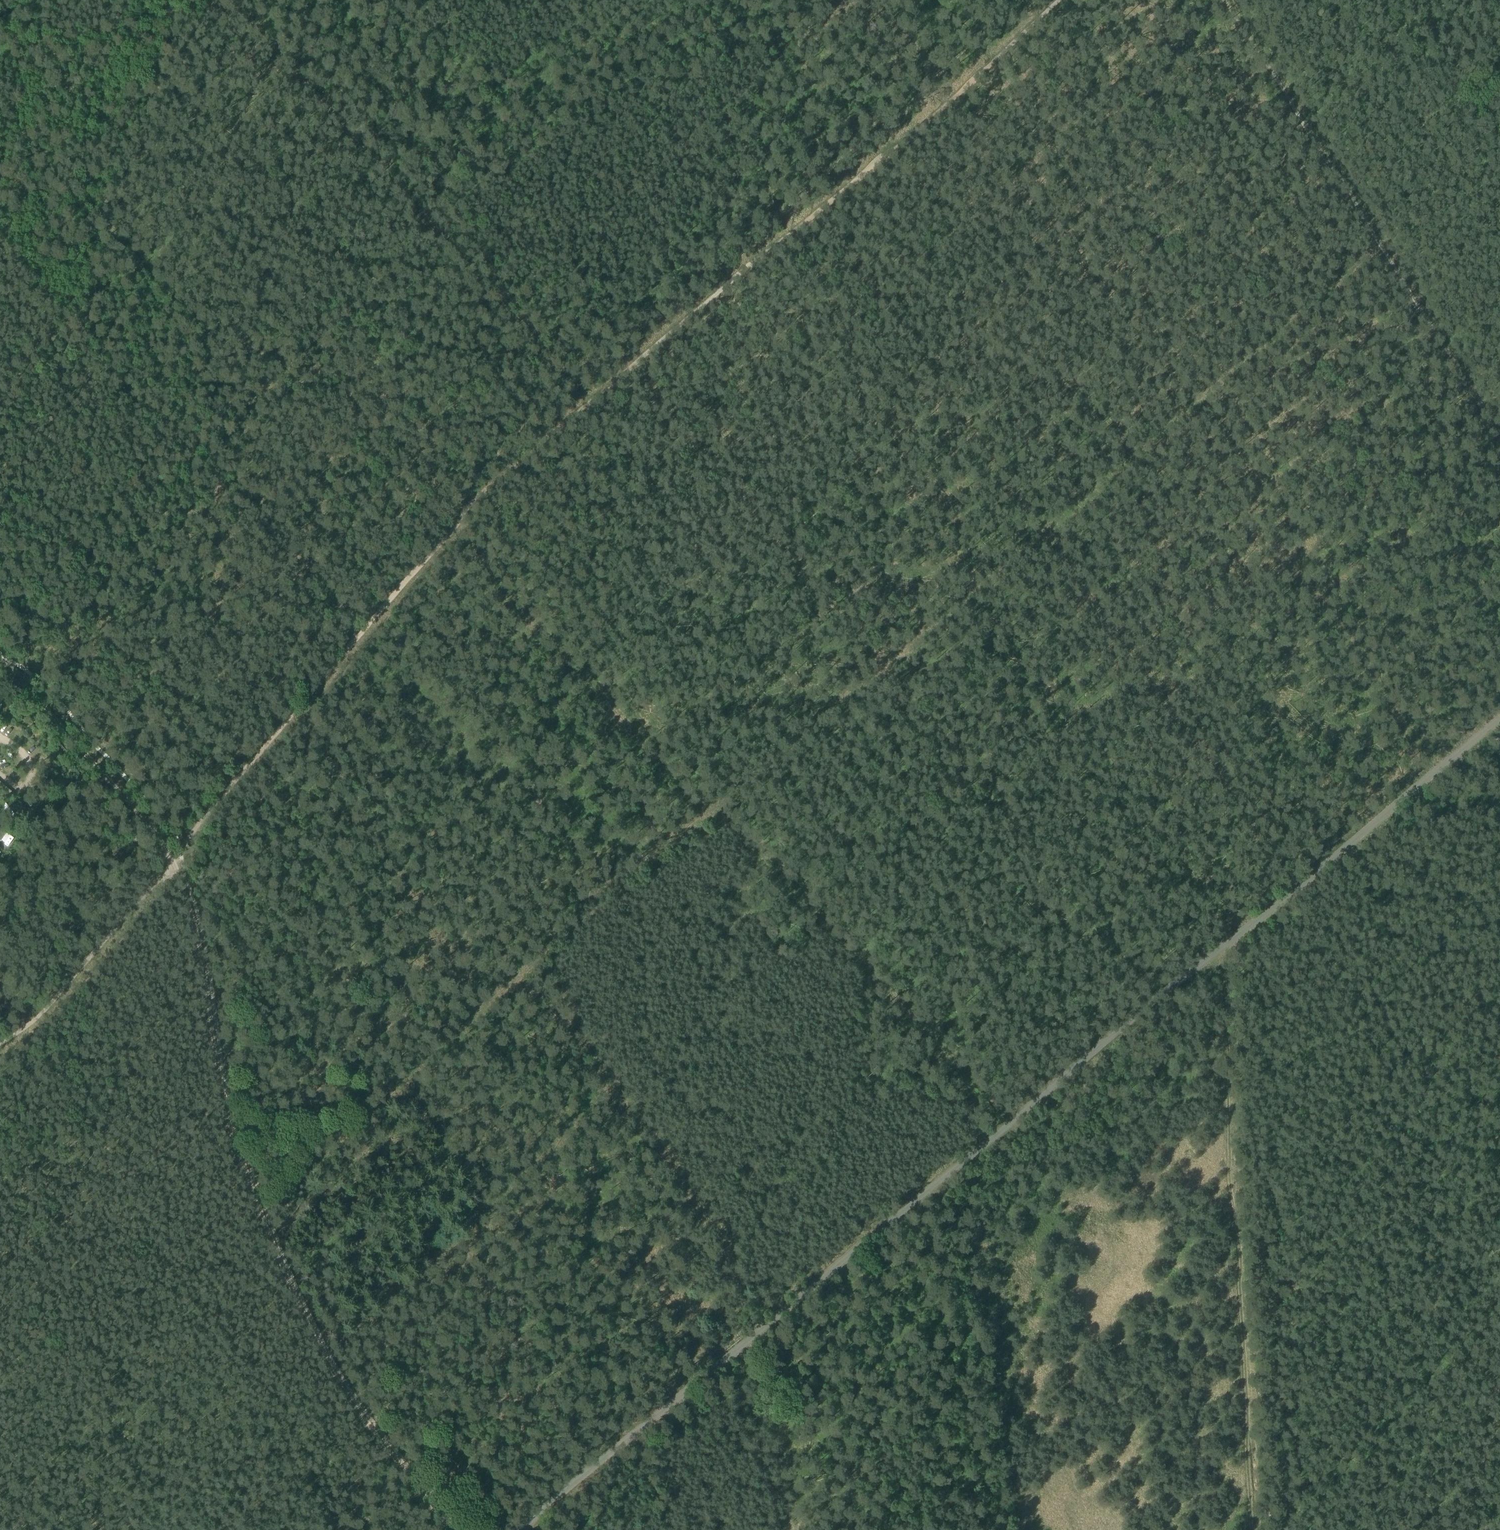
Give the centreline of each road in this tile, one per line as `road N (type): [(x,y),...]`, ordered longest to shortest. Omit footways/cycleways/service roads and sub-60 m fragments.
road 1 (unclassified): [(523,1529),(1499,717)]
road 2 (track): [(591,407),(224,0)]
road 3 (track): [(0,1049),(180,852)]

